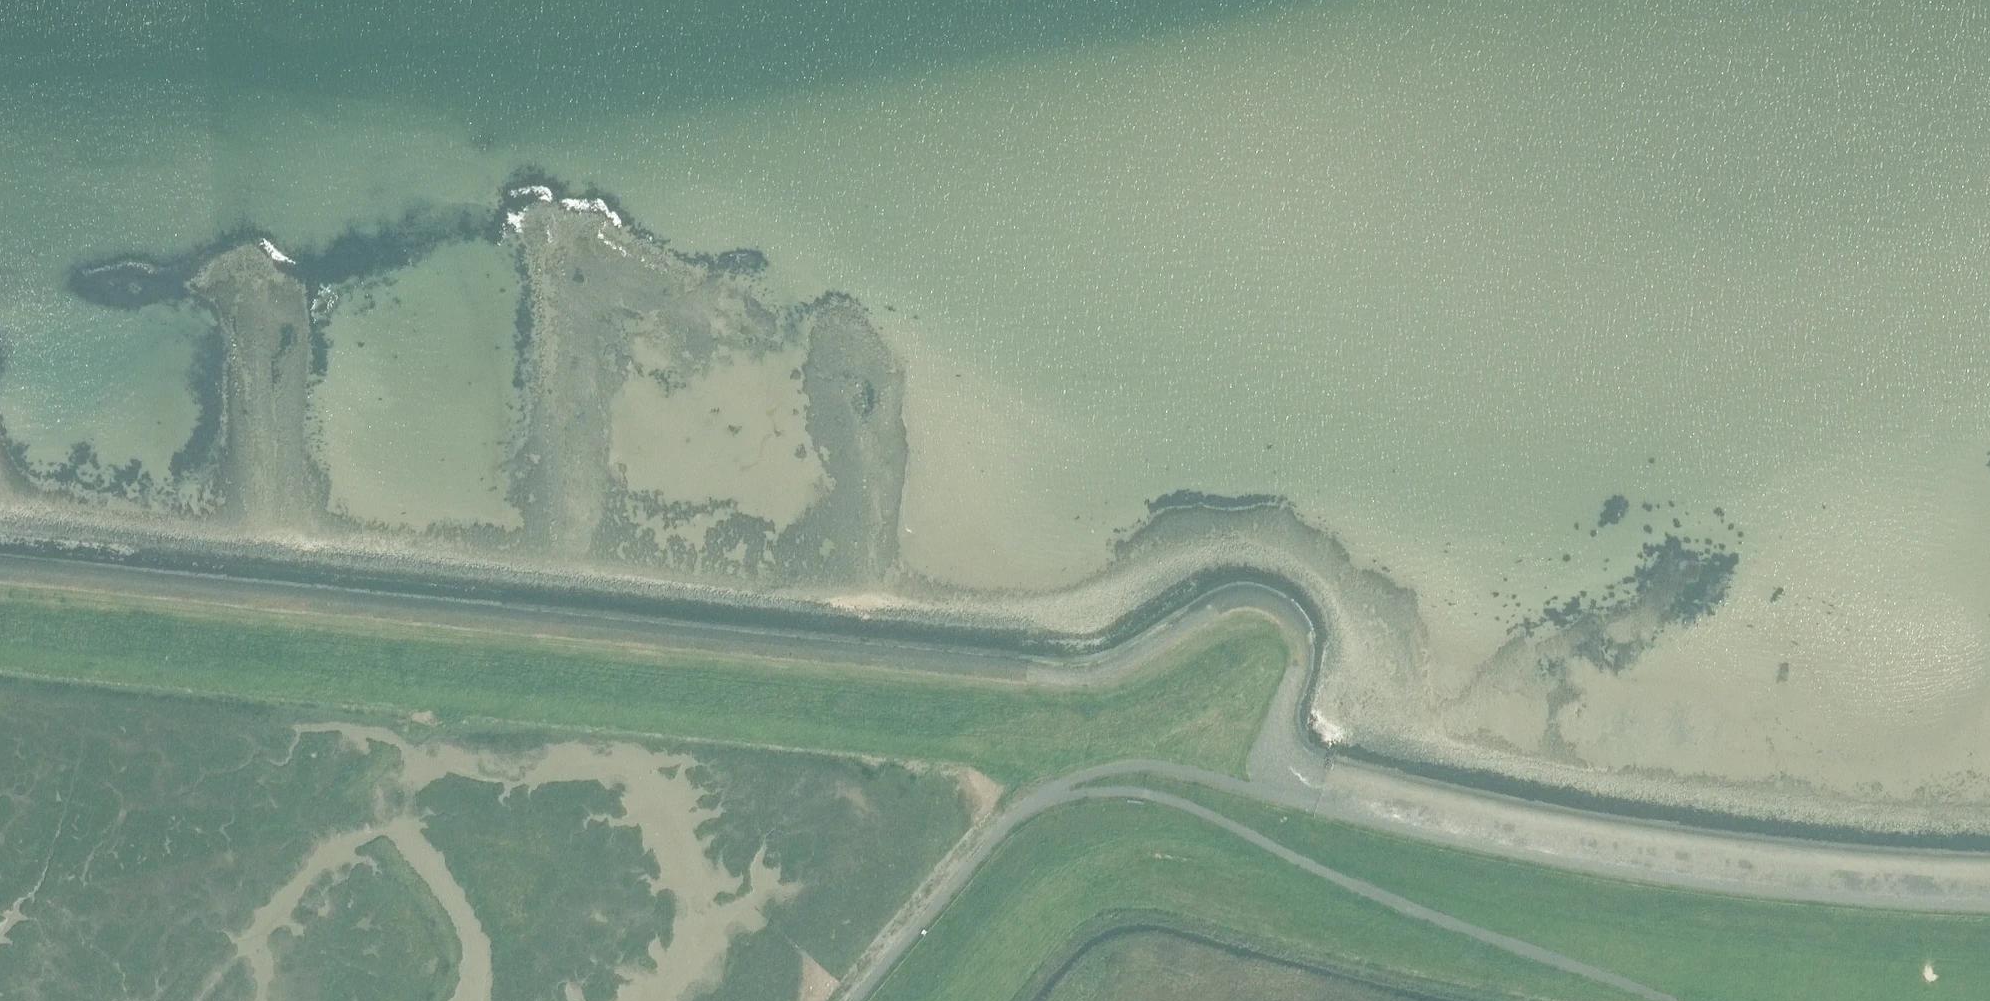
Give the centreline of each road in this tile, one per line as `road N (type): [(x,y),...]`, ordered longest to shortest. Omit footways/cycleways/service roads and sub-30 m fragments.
road 1 (track): [(1006,1000),(1068,921),(1138,888),(1448,972),(1627,1000)]

